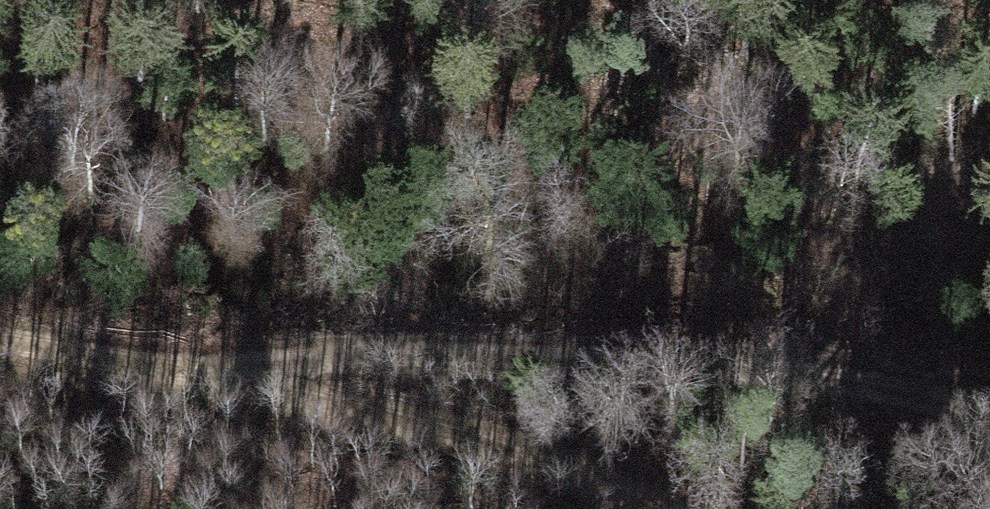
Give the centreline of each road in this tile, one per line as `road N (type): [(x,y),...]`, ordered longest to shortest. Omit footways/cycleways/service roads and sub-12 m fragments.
road 1 (track): [(989,431),(787,360),(82,345)]
road 2 (track): [(639,508),(552,462),(351,401),(0,336)]

